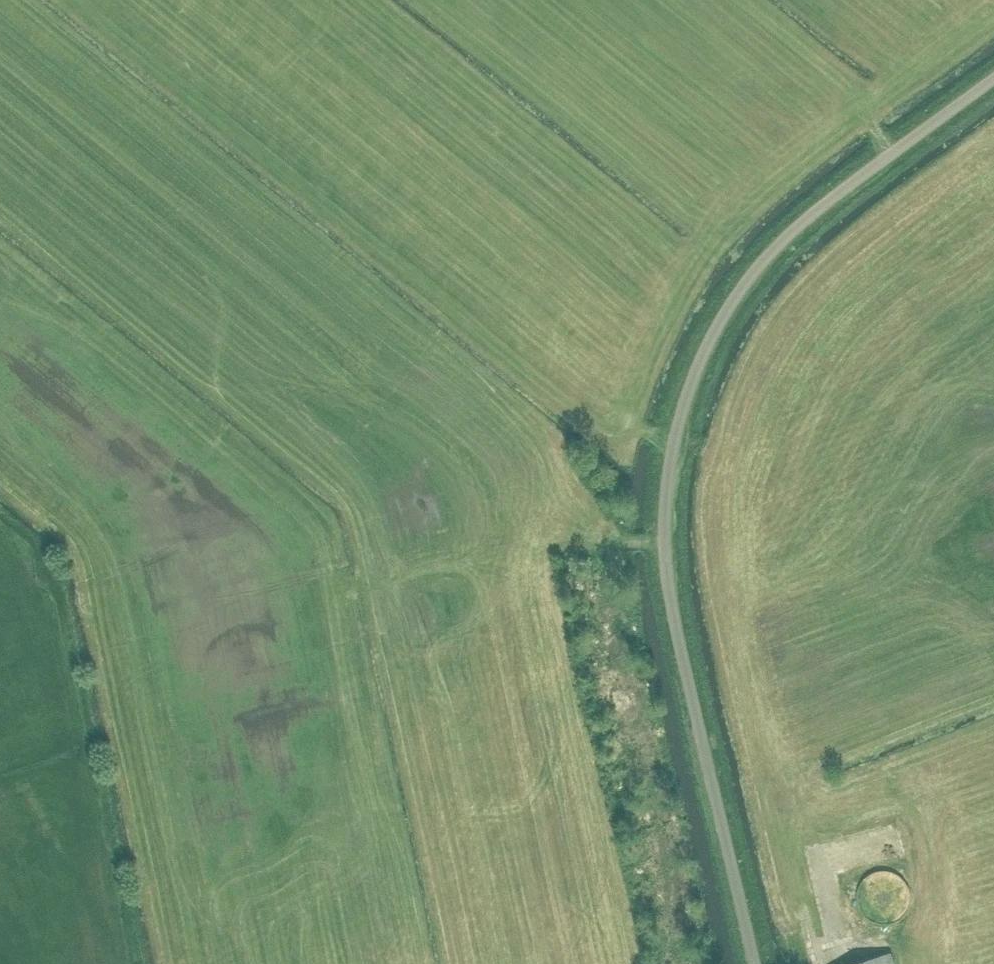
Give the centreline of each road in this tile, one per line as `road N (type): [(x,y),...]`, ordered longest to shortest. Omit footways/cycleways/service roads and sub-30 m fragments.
road 1 (unclassified): [(757,963),(665,559),(670,455),(689,385),(719,320),(787,235),(993,77)]

